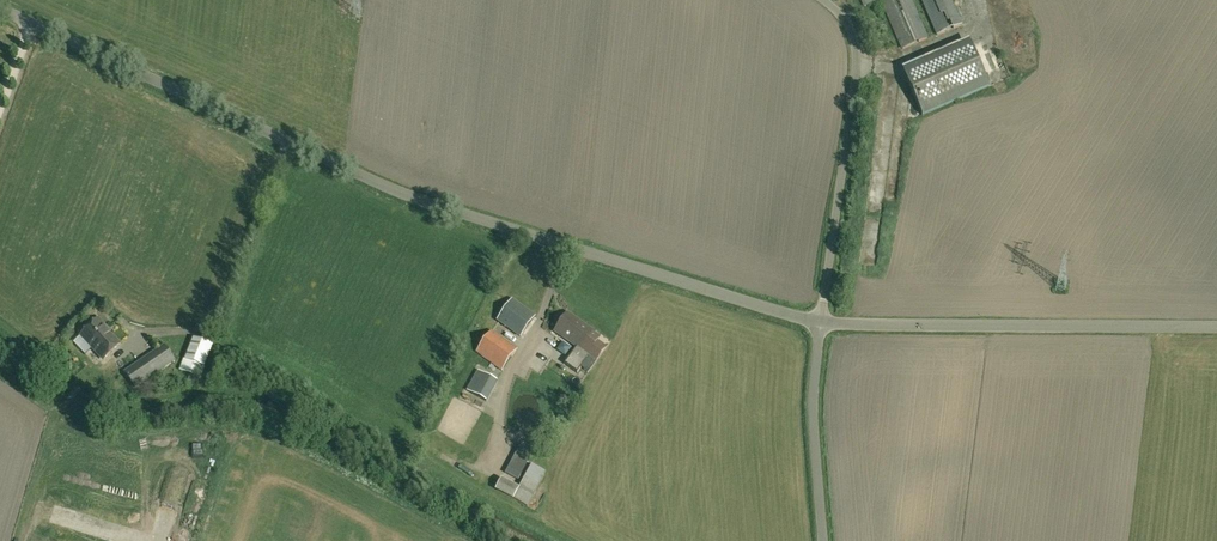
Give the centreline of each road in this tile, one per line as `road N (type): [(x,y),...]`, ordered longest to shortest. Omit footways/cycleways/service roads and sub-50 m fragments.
road 1 (unclassified): [(821,322),(420,200),(0,8)]
road 2 (unclassified): [(1216,328),(821,322)]
road 3 (unclassified): [(821,322),(859,61),(852,27),(822,0)]
road 4 (unclassified): [(825,540),(813,417),(821,322)]

